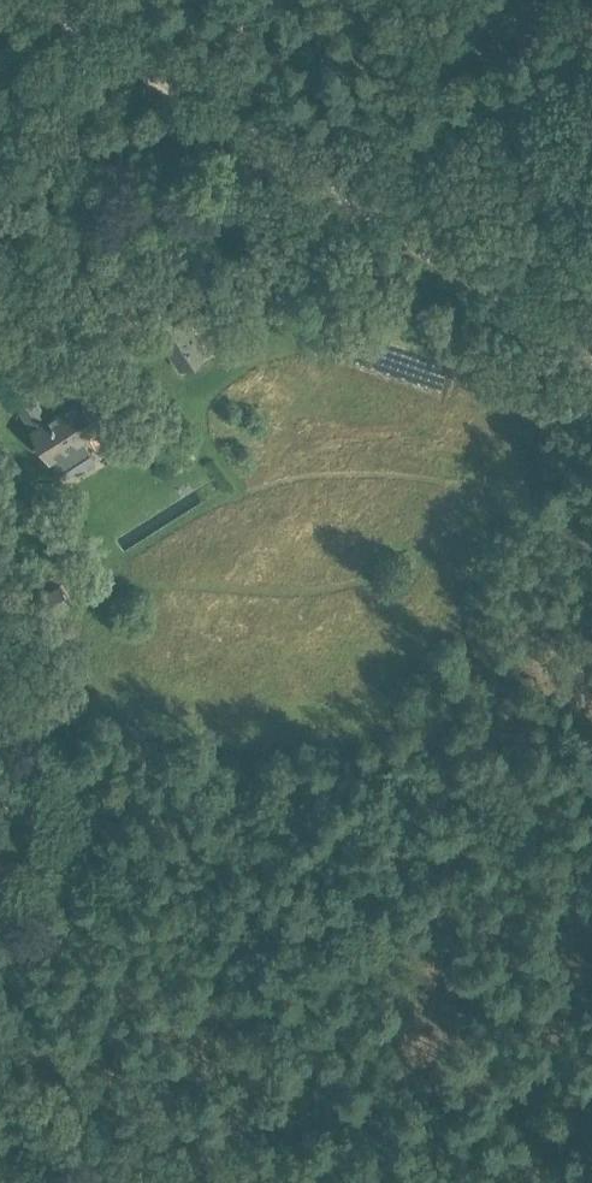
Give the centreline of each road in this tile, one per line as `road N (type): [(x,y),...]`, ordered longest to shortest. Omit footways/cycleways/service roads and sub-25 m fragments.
road 1 (track): [(591,352),(40,0)]

